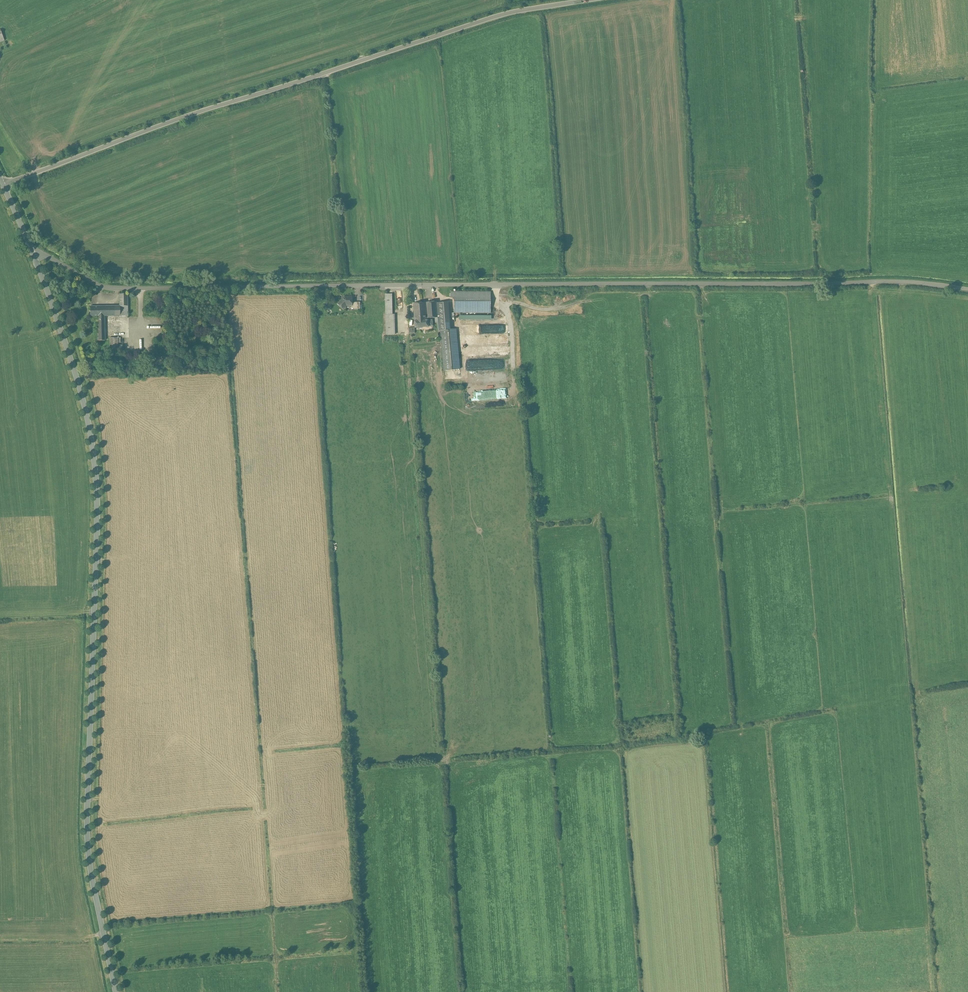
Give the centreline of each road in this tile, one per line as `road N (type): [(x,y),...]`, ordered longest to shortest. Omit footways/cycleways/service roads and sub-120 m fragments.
road 1 (unclassified): [(33,253),(108,288),(132,289),(865,282),(967,289)]
road 2 (tertiary): [(33,253),(82,393),(98,484),(88,832),(116,991)]
road 3 (unclassified): [(2,186),(437,35),(587,0)]

